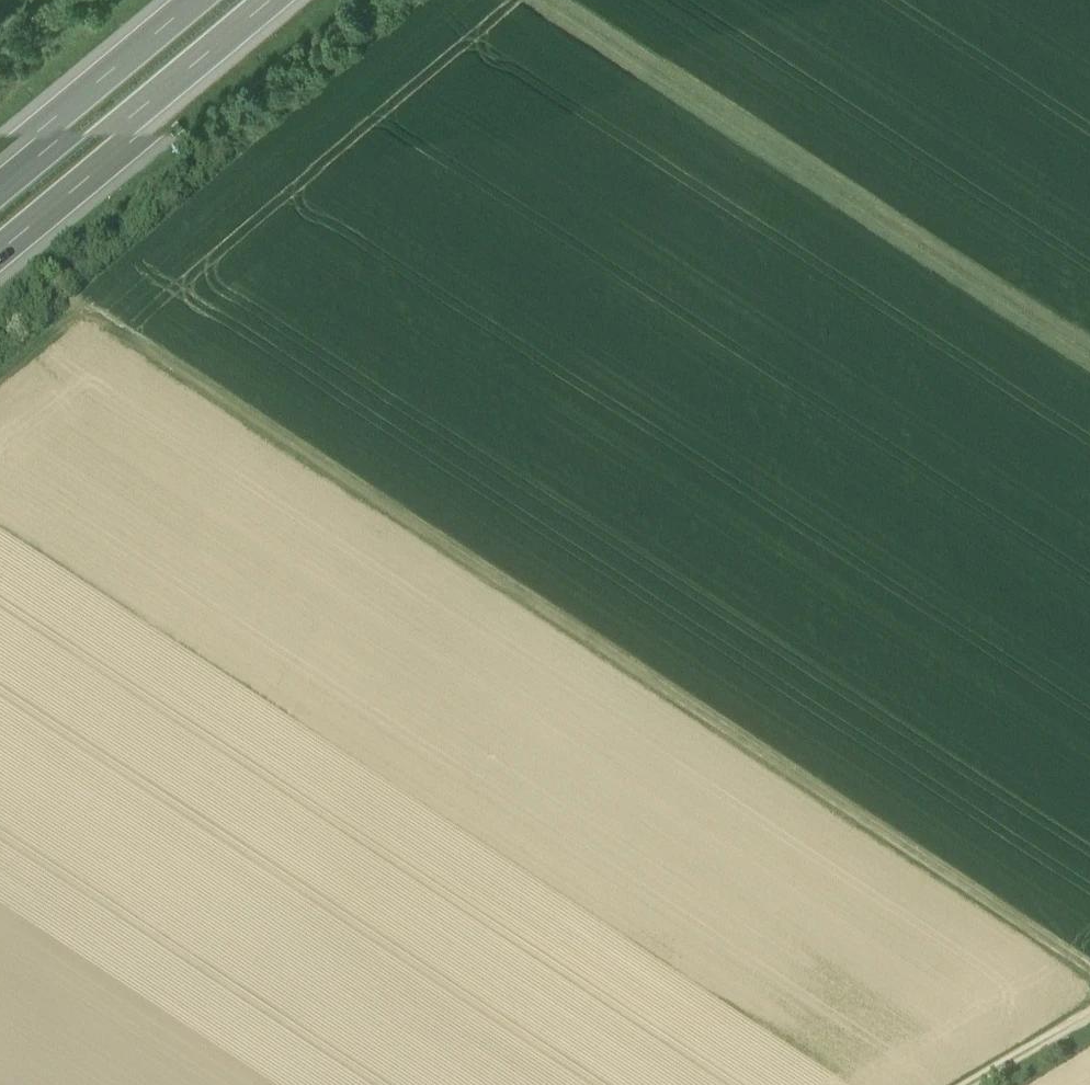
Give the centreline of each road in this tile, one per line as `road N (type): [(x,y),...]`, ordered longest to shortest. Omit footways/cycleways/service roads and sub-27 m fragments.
road 1 (track): [(1089,975),(95,326)]
road 2 (motorway): [(0,238),(284,0)]
road 3 (motorway): [(200,0),(0,167)]
road 4 (track): [(1089,1013),(970,1084)]
road 5 (track): [(0,400),(95,326)]

